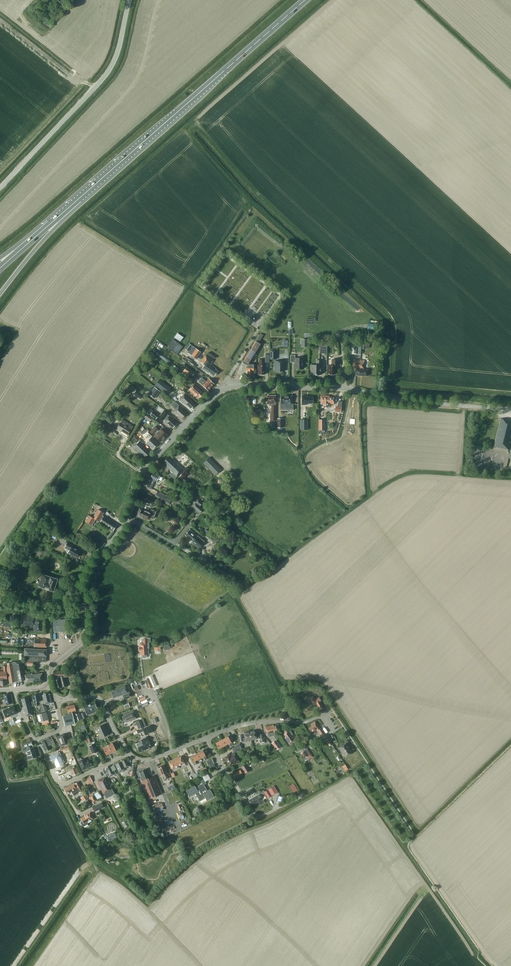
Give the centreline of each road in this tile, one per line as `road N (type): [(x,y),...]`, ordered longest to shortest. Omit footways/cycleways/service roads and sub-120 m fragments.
road 1 (tertiary): [(510,411),(379,399),(344,388),(224,389),(148,464),(126,518)]
road 2 (trunk): [(79,198),(305,0)]
road 3 (unclassified): [(0,191),(107,77),(131,0)]
road 4 (tertiary): [(126,518),(88,579),(84,637),(55,661),(45,684)]
road 5 (residential): [(300,795),(255,817),(206,739)]
road 6 (residential): [(206,739),(331,710)]
road 7 (trunk): [(0,293),(79,198)]
road 8 (residential): [(127,753),(61,784),(37,740)]

